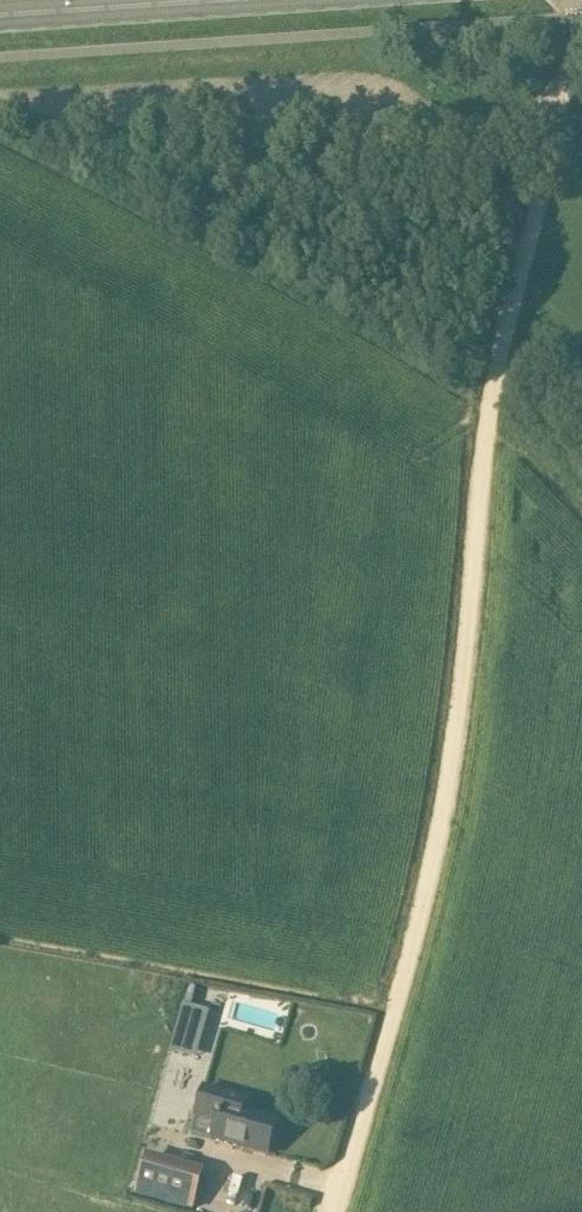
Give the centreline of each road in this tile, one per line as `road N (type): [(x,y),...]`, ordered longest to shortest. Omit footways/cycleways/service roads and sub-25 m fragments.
road 1 (track): [(336,1211),(464,717),(500,359)]
road 2 (track): [(500,359),(549,144)]
road 3 (primary): [(0,15),(213,0)]

